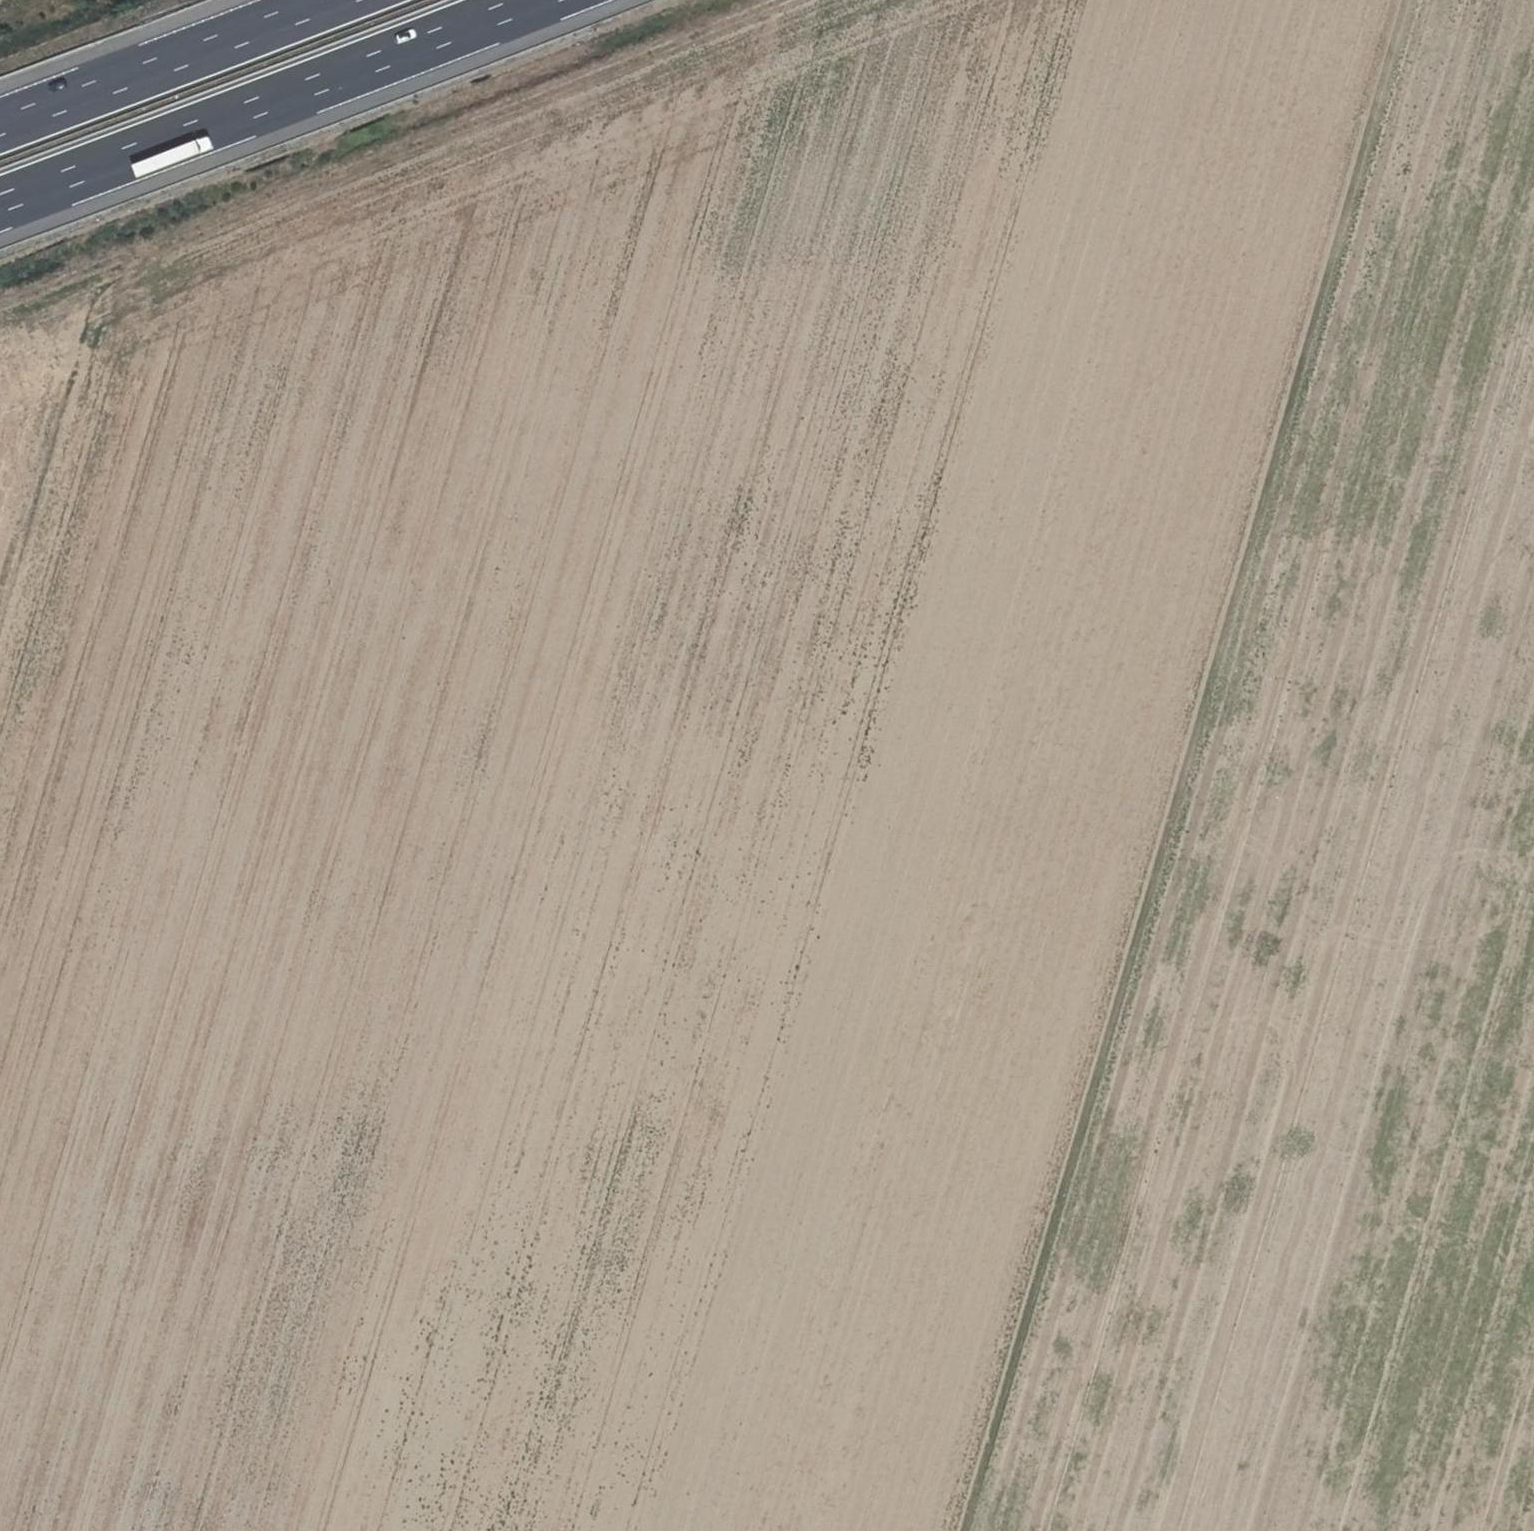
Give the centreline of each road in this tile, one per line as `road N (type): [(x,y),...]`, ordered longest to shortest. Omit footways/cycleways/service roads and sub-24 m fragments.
road 1 (track): [(769,0),(0,304)]
road 2 (motorway): [(0,206),(543,0)]
road 3 (motorway): [(341,0),(0,129)]

